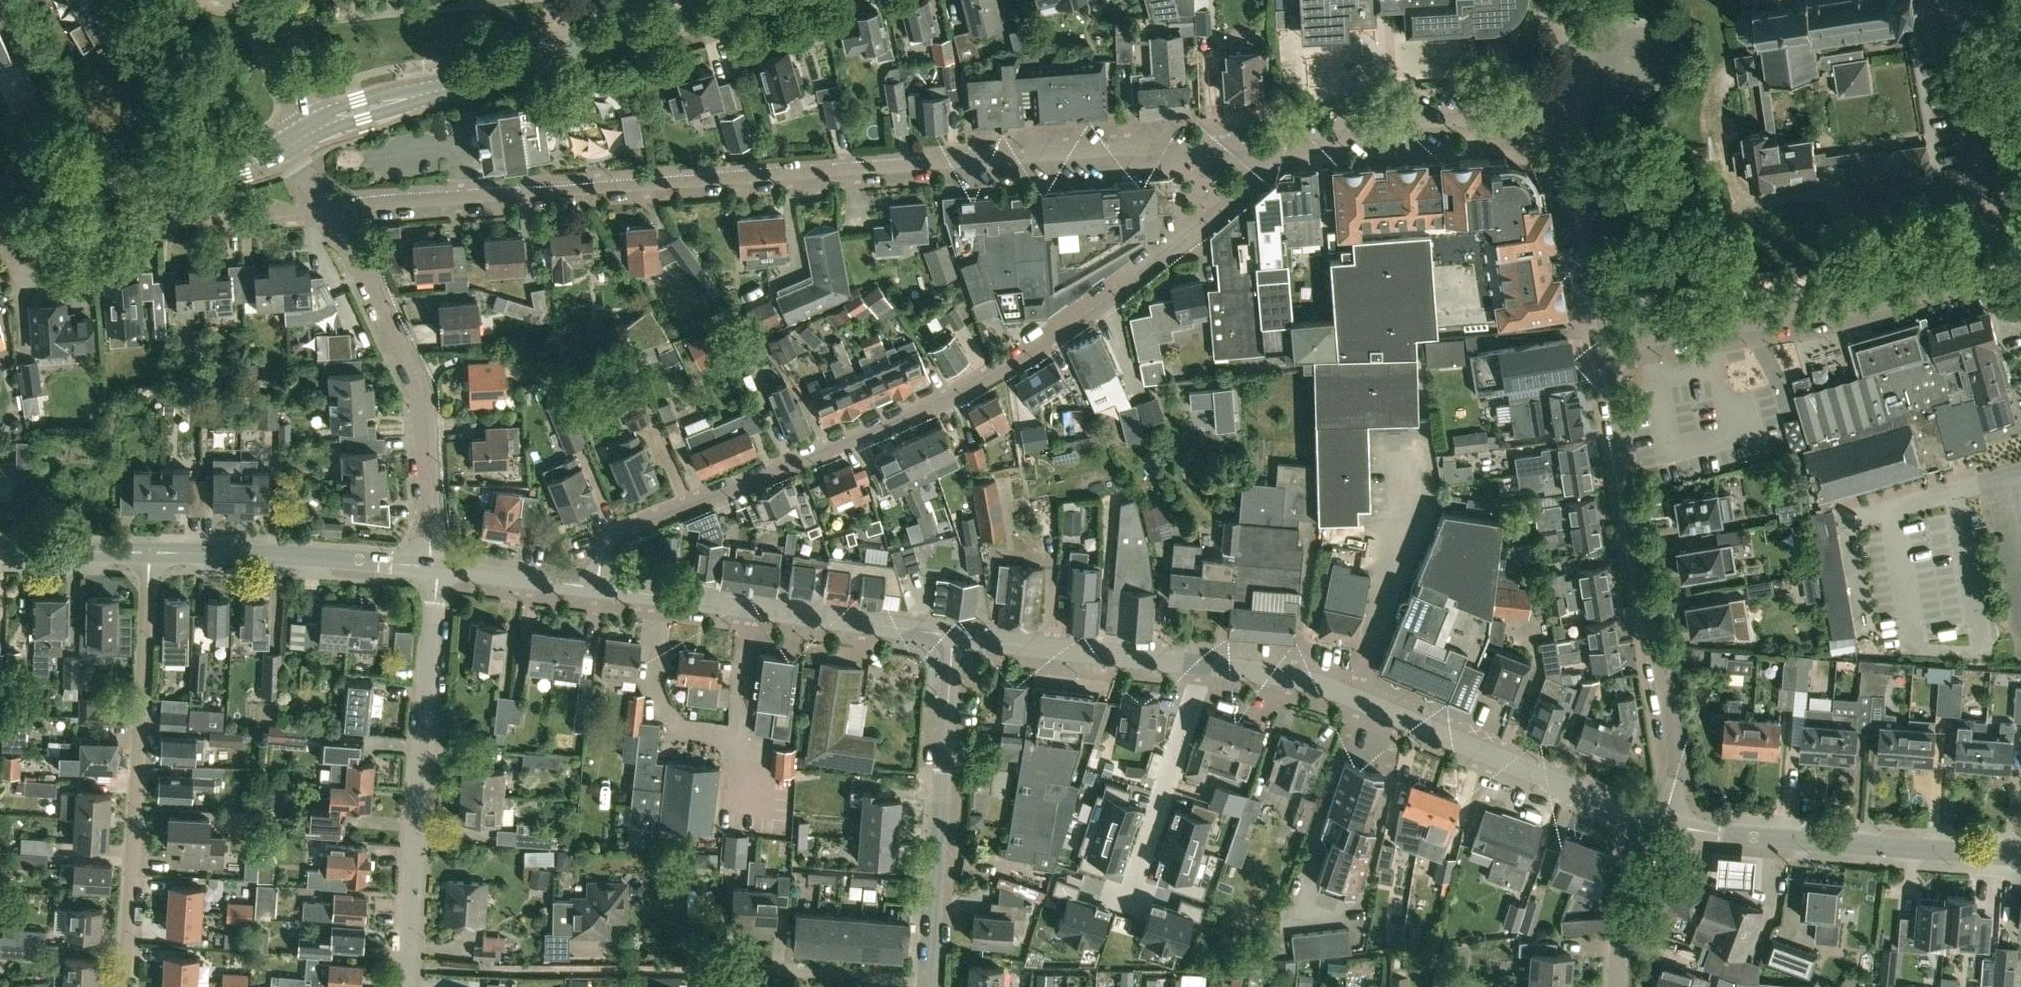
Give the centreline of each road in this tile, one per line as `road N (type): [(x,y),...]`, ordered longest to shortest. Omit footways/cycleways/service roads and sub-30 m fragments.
road 1 (residential): [(329,206),(1132,149),(1267,157)]
road 2 (residential): [(597,588),(603,550),(615,533),(1017,361),(1215,215),(1267,157)]
road 3 (residential): [(1664,825),(1677,777),(1609,346)]
road 4 (tertiary): [(1200,666),(1336,690),(1645,821)]
road 5 (residential): [(126,986),(151,554)]
road 6 (residential): [(404,986),(437,569)]
road 7 (residential): [(2020,280),(1609,346)]
road 8 (residential): [(437,569),(421,398),(329,206)]
road 9 (tertiary): [(597,588),(955,637)]
road 10 (tertiary): [(1664,825),(2020,857)]
road 11 (residential): [(928,983),(955,637)]
road 12 (residential): [(1267,157),(1379,125),(1572,113)]
road 13 (tertiary): [(151,554),(298,553),(437,569)]
road 14 (residential): [(1125,906),(1200,666)]
road 15 (tertiary): [(955,637),(1200,666)]
road 16 (residential): [(1609,346),(1572,113)]
road 17 (residential): [(928,983),(710,971)]
road 18 (tertiary): [(563,53),(757,0)]
road 19 (residential): [(1619,986),(1629,872),(1645,821)]
road 20 (tertiary): [(467,83),(380,95),(307,120)]
road 21 (tertiary): [(437,569),(597,588)]
road 22 (residential): [(170,219),(329,206)]
road 23 (tertiary): [(316,134),(467,83)]
road 24 (tertiary): [(142,185),(199,183),(293,151)]
road 25 (tertiary): [(0,552),(151,554)]
road 26 (tertiary): [(284,135),(142,185)]
road 27 (tertiary): [(0,224),(142,185)]
road 28 (unclassified): [(307,120),(265,46),(250,0)]

